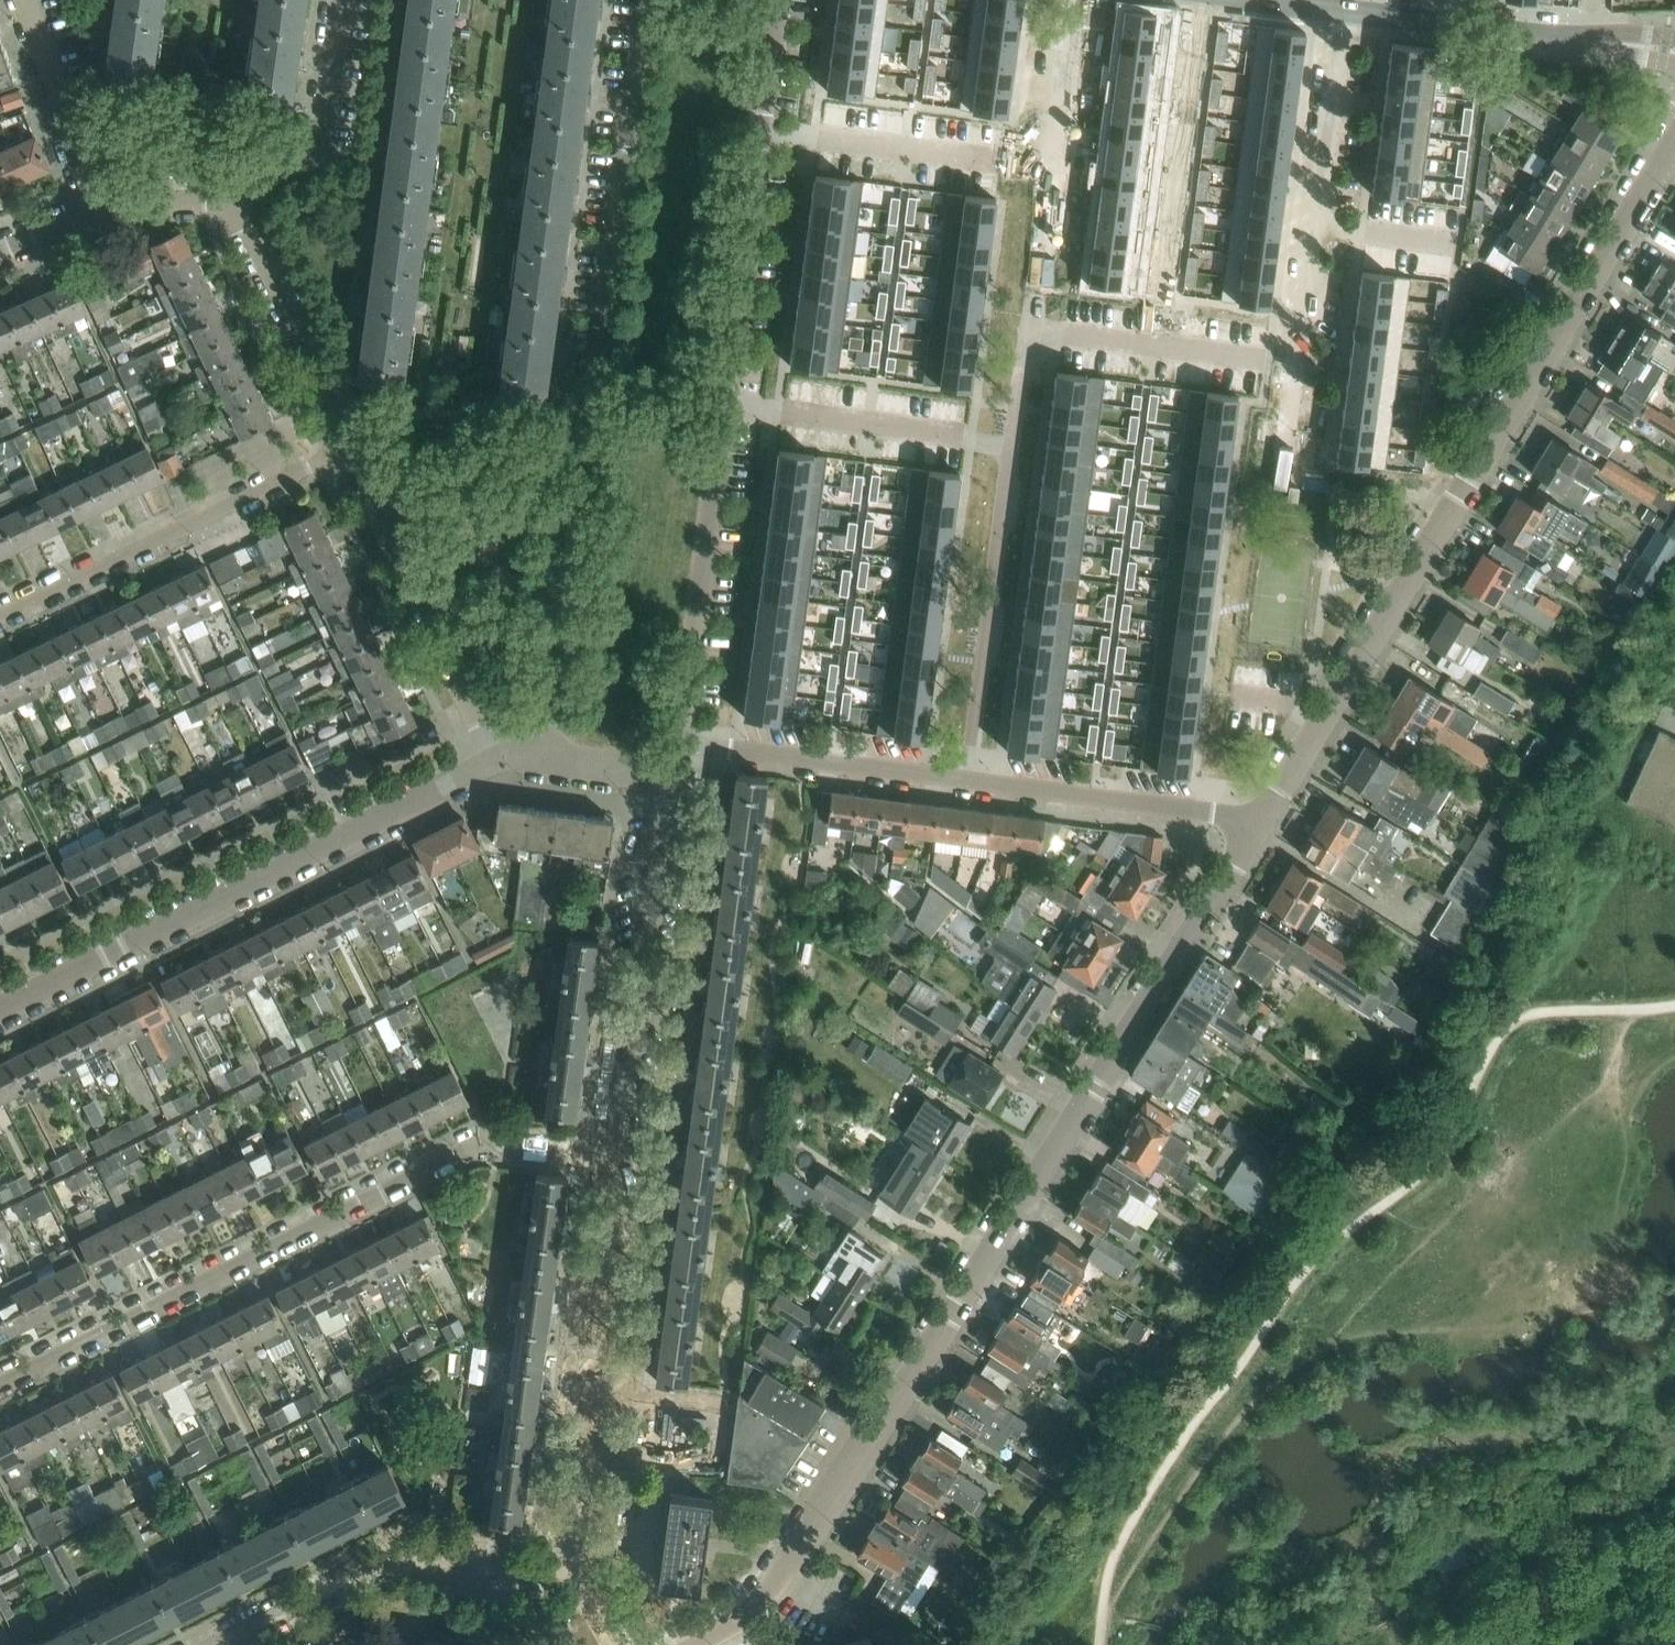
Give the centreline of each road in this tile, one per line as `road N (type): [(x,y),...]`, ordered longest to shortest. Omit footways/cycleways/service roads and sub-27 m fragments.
road 1 (residential): [(697,1644),(740,1620),(769,1588),(955,1313),(1260,829)]
road 2 (residential): [(965,779),(1068,0)]
road 3 (residential): [(650,0),(547,757)]
road 4 (residential): [(677,741),(778,0)]
road 5 (residential): [(0,1388),(479,1146),(619,1160)]
road 6 (residential): [(1466,488),(1295,464),(1290,456),(1347,12)]
road 7 (residential): [(0,1009),(497,758)]
road 8 (residential): [(589,1590),(572,1551),(570,1517),(619,1160)]
road 9 (residential): [(1466,488),(1674,144)]
road 10 (residential): [(1260,829),(1466,488)]
road 11 (residential): [(619,1160),(673,769)]
road 12 (residential): [(221,1644),(392,1562),(589,1590)]
road 13 (residential): [(350,449),(0,615)]
road 14 (residential): [(497,758),(350,449)]
road 15 (residential): [(1674,51),(1347,12)]
road 16 (residential): [(1260,829),(1203,811),(965,779)]
road 17 (residential): [(965,779),(677,741)]
road 18 (residential): [(350,449),(232,199)]
road 19 (residential): [(232,199),(323,148),(342,0)]
road 20 (residential): [(95,207),(24,0)]
road 21 (residential): [(232,199),(95,207)]
road 22 (residential): [(673,769),(547,757)]

